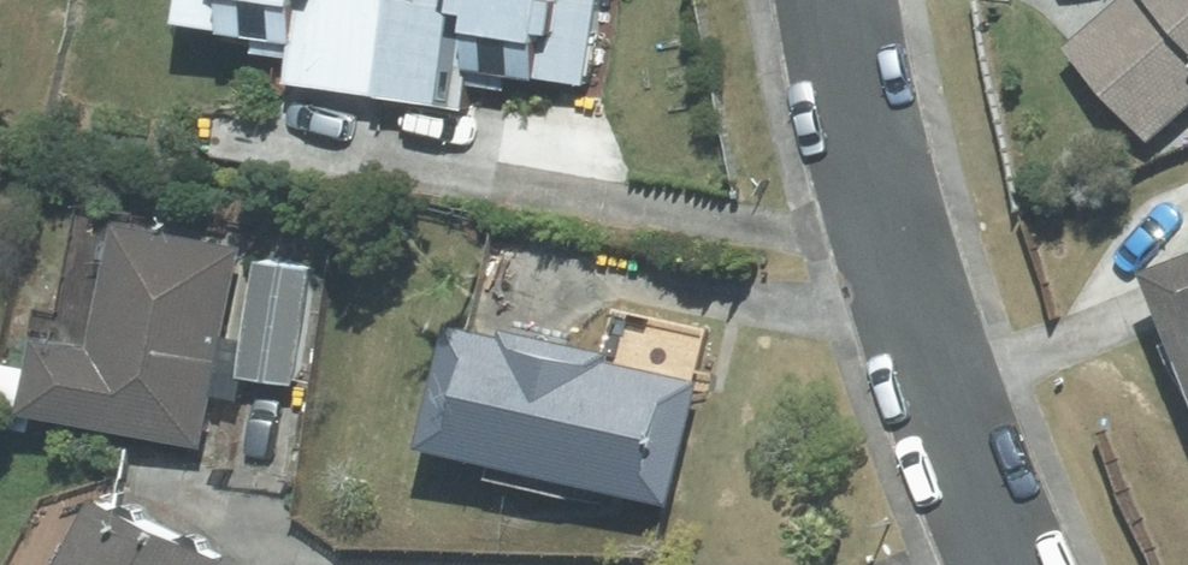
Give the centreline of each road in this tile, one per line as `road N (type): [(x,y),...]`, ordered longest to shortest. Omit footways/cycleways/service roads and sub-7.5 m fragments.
road 1 (residential): [(842,0),(894,248),(1010,564)]

